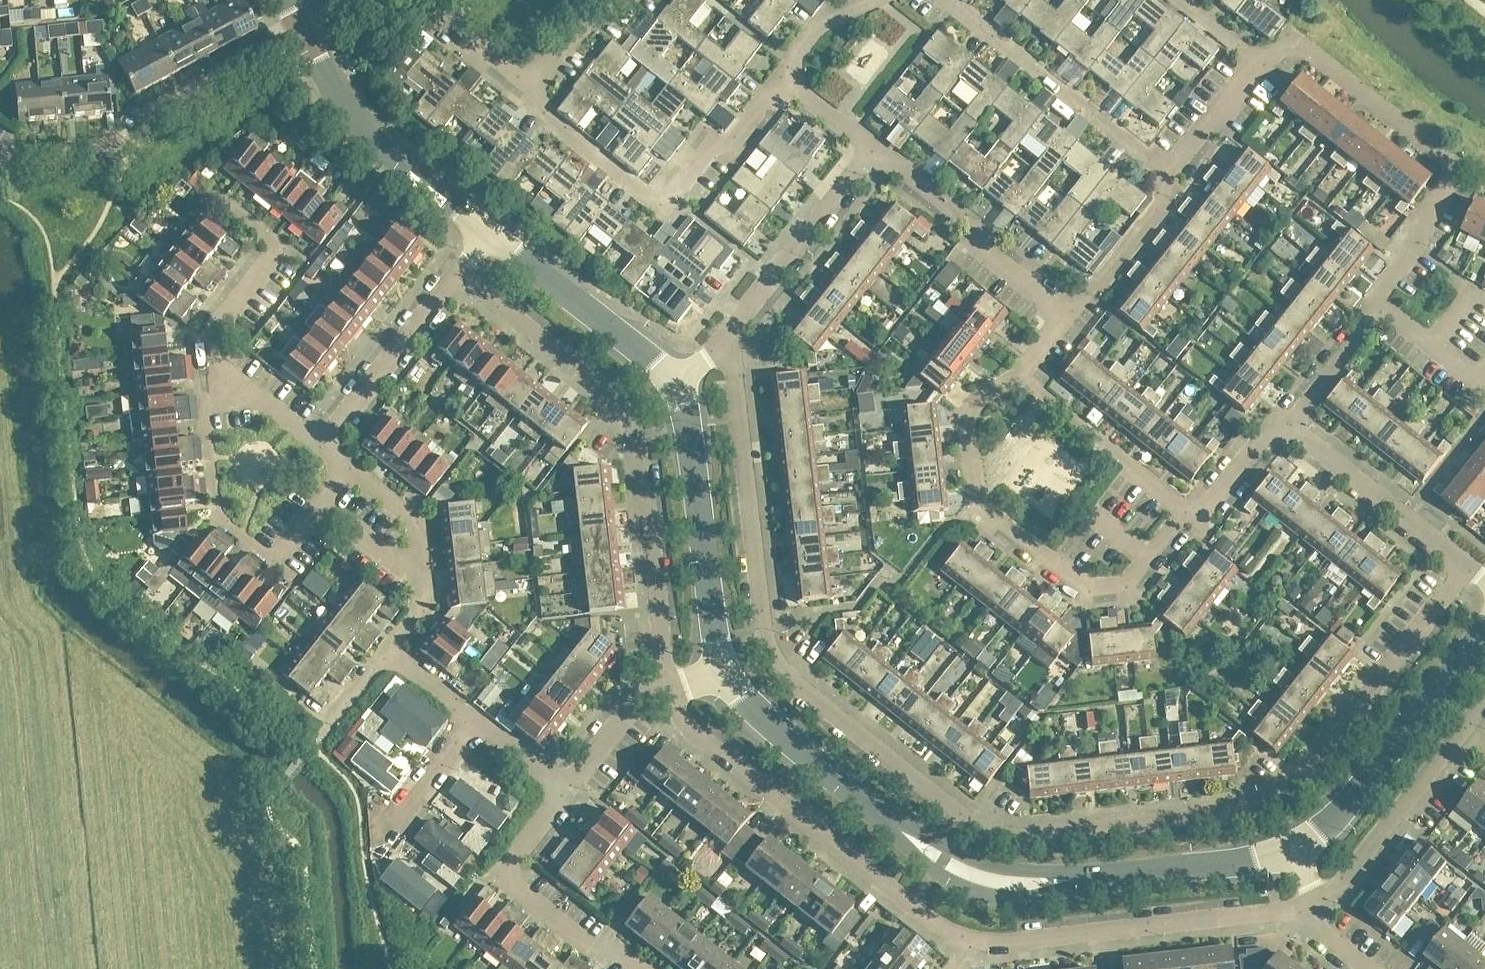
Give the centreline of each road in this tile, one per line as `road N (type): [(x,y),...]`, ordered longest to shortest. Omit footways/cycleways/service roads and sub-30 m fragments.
road 1 (residential): [(1465,566),(1281,796),(1240,809),(1035,834),(989,830),(790,679),(770,650),(729,330)]
road 2 (tertiary): [(1295,846),(1252,860),(1040,883),(984,879),(924,847),(769,723),(723,670)]
road 3 (residential): [(454,273),(600,385),(628,416),(641,451),(670,686)]
road 4 (residential): [(1017,377),(967,415),(977,502),(1085,586),(1126,583),(1185,510)]
road 5 (residential): [(670,686),(700,737),(910,905),(962,936)]
road 6 (residential): [(780,76),(733,136),(706,150),(660,204),(547,116),(517,76)]
road 7 (residential): [(235,378),(205,414),(217,515),(274,560),(348,467)]
road 8 (residential): [(962,936),(1018,941),(1298,908)]
road 9 (residential): [(0,157),(131,142),(155,110),(303,36)]
road 10 (tertiary): [(723,670),(686,407),(675,381)]
road 11 (tertiary): [(1484,627),(1344,804),(1295,846)]
road 12 (residential): [(643,968),(622,952),(589,946),(498,874),(562,791)]
road 13 (residential): [(1168,173),(949,0)]
road 14 (tertiary): [(486,232),(350,118),(303,36)]
road 15 (residential): [(1070,310),(871,149)]
road 16 (tertiary): [(675,381),(486,232)]
road 17 (residential): [(1455,165),(1312,51),(1297,45),(1262,61)]
road 18 (residential): [(729,330),(871,149)]
road 19 (residential): [(386,651),(421,607),(416,521),(348,467)]
road 20 (residential): [(235,378),(220,366),(216,327),(280,246),(229,206)]
road 21 (residential): [(1465,566),(1290,424)]
road 22 (residential): [(1318,901),(1460,732)]
road 23 (residential): [(320,445),(454,273)]
road 24 (residential): [(1185,510),(1017,377)]
road 25 (residential): [(1070,310),(1167,195),(1168,173)]
road 26 (residential): [(1455,165),(1375,305)]
road 27 (residential): [(562,791),(641,695),(670,686)]
road 28 (residential): [(380,838),(476,720)]
road 29 (residential): [(1375,305),(1290,424)]
road 30 (residential): [(1168,173),(1262,61)]
road 31 (residential): [(1290,424),(1264,437),(1210,502),(1185,510)]
road 32 (residential): [(882,0),(822,22),(780,76)]
road 33 (residential): [(517,76),(625,0)]

